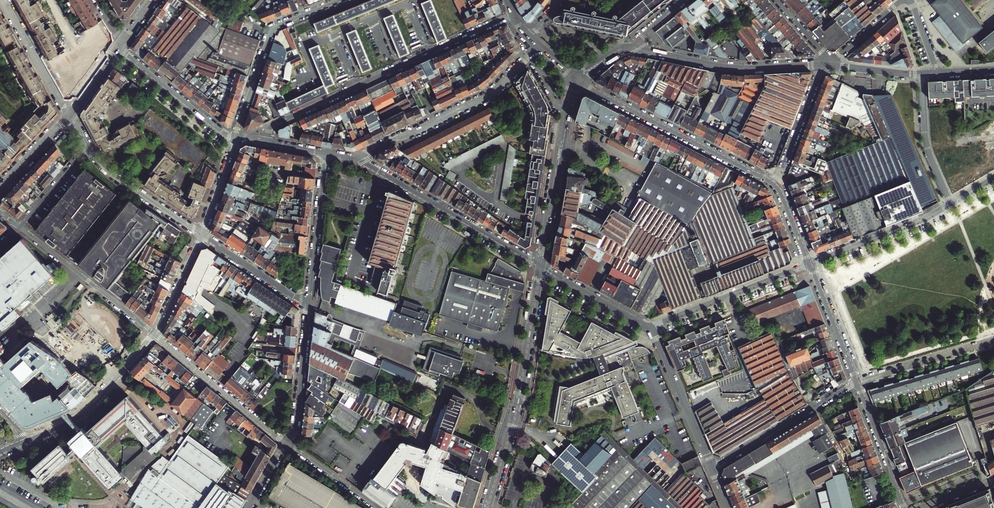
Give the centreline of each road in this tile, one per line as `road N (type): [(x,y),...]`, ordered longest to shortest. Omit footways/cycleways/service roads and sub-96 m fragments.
road 1 (residential): [(512,14),(276,124),(268,142)]
road 2 (tertiary): [(487,507),(518,404),(541,267)]
road 3 (tertiary): [(578,80),(777,184)]
road 4 (residential): [(356,158),(487,97),(538,47)]
road 5 (residential): [(541,267),(356,158)]
road 6 (tertiary): [(541,267),(578,80)]
road 7 (residential): [(236,137),(270,33),(340,0)]
road 8 (residential): [(822,65),(732,67),(637,49)]
road 9 (residential): [(19,226),(154,334)]
road 10 (residential): [(154,334),(286,444)]
road 11 (residential): [(651,327),(810,263)]
road 12 (residential): [(25,440),(79,415),(154,334)]
road 13 (residential): [(712,467),(857,381)]
road 14 (residential): [(810,263),(951,203)]
road 15 (residential): [(325,153),(307,305)]
road 16 (residential): [(712,467),(651,327)]
road 17 (residential): [(236,137),(118,47)]
road 18 (residential): [(202,235),(89,148)]
road 19 (residential): [(857,381),(993,340)]
road 20 (residential): [(307,305),(286,444)]
road 21 (tertiary): [(857,381),(905,507)]
road 22 (residential): [(951,203),(926,146),(922,74)]
road 23 (residential): [(68,116),(3,0)]
road 24 (residential): [(822,65),(777,184)]
road 25 (tertiary): [(810,263),(857,381)]
road 26 (residential): [(307,305),(202,235)]
road 27 (residential): [(651,327),(541,267)]

